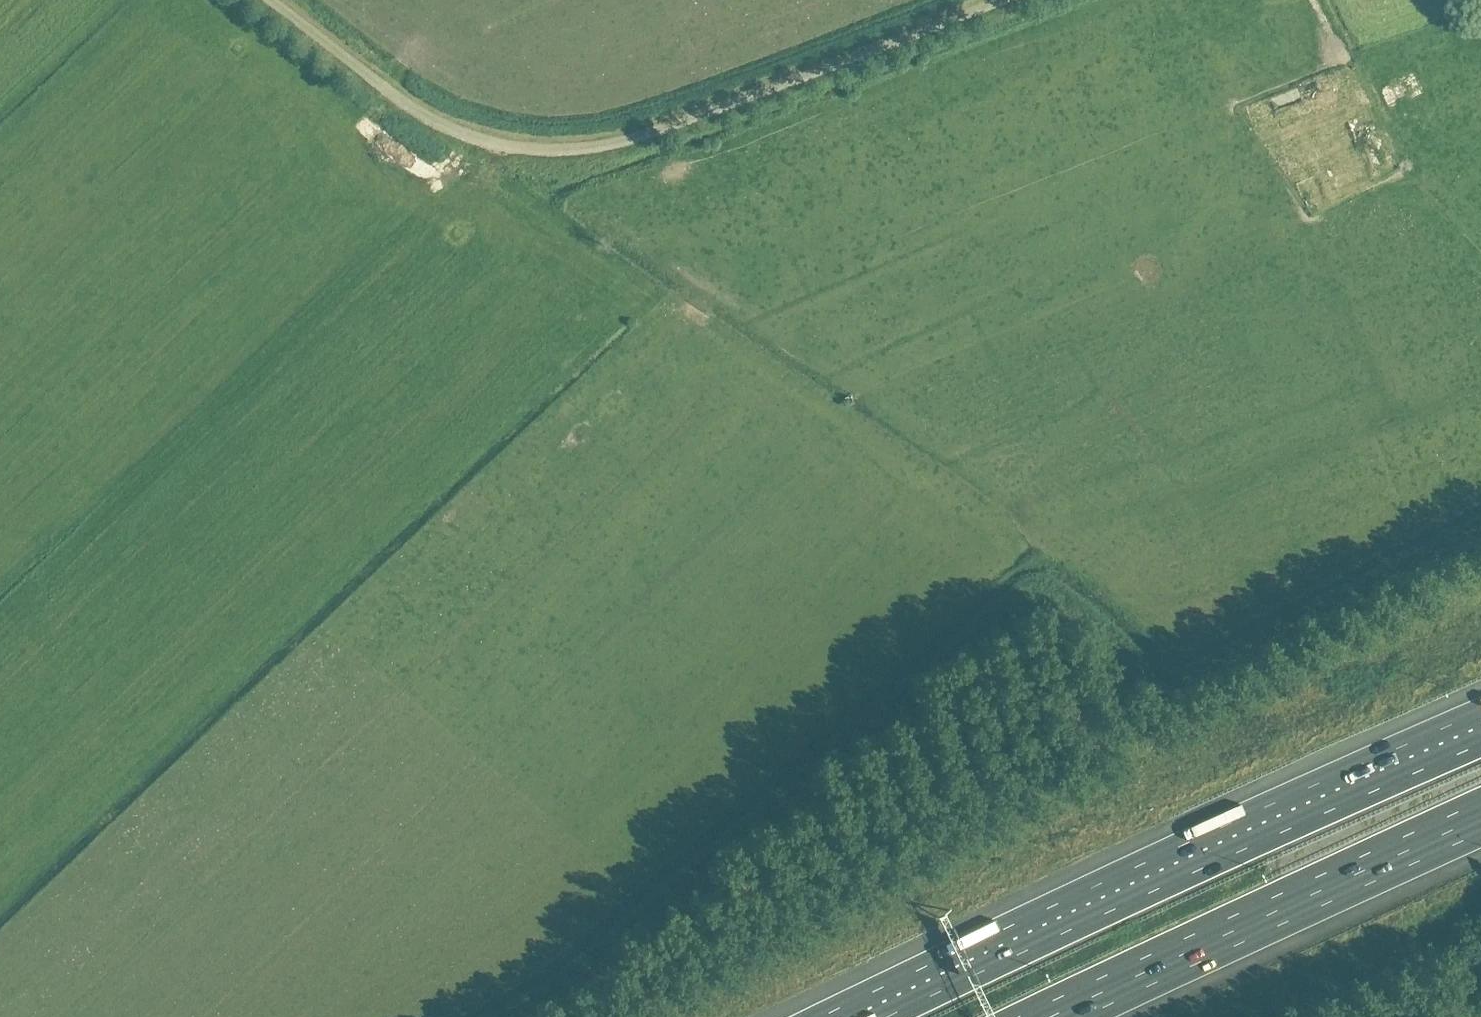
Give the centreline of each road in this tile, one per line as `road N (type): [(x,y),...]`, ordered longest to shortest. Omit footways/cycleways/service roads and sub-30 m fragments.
road 1 (unclassified): [(272,0),(436,122),(508,146),(548,149),(657,129),(995,0)]
road 2 (motorway): [(1480,730),(857,1016)]
road 3 (motorway): [(1050,1016),(1480,817)]

